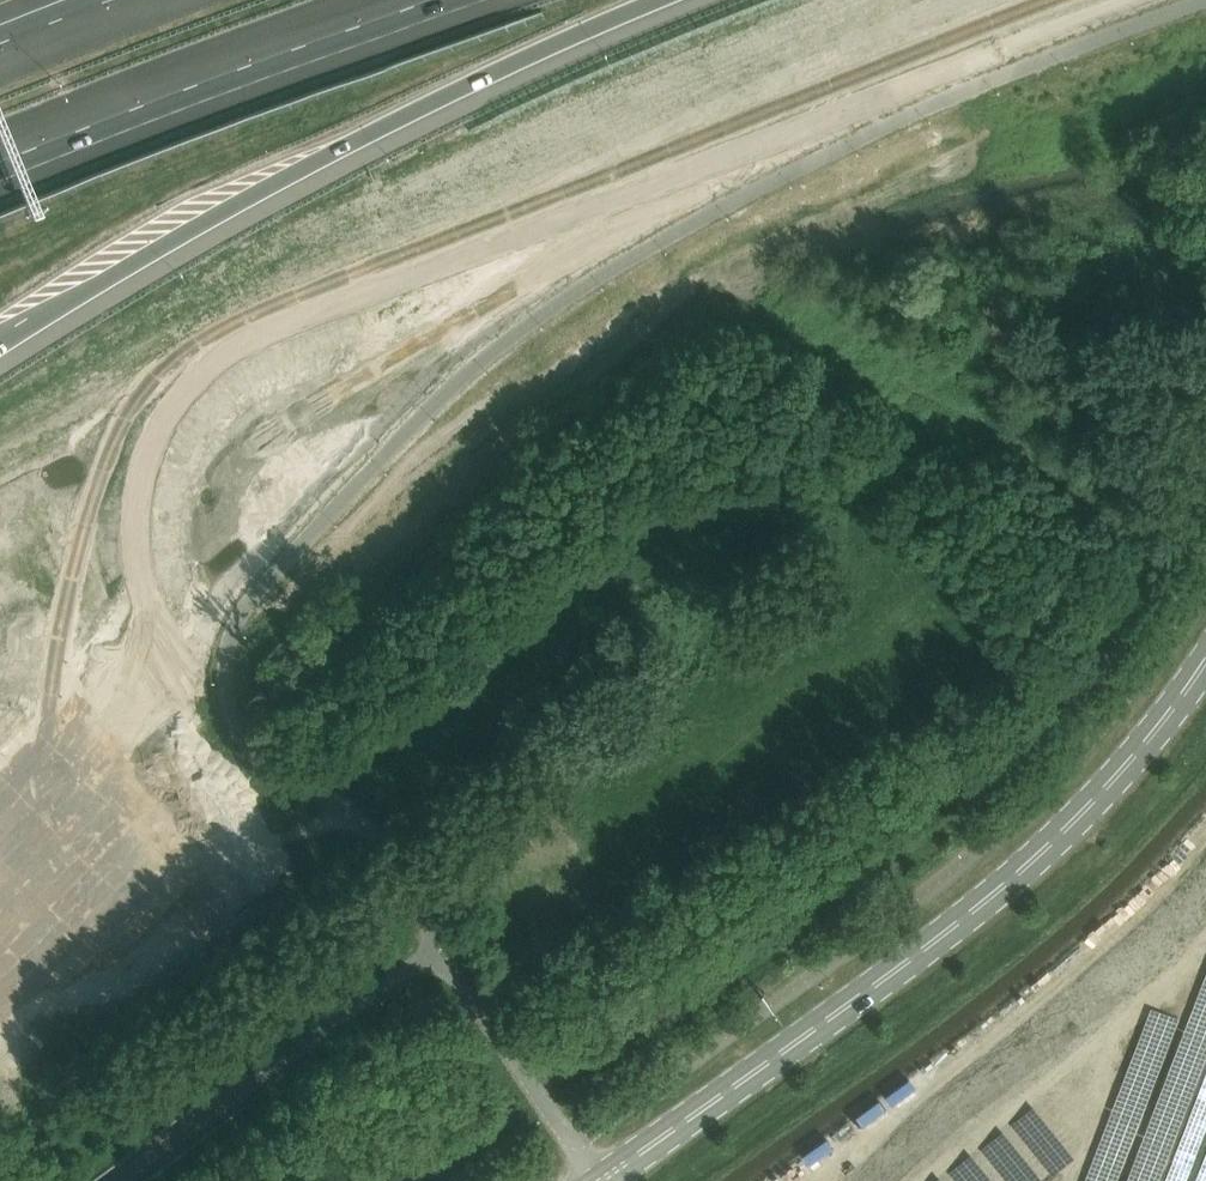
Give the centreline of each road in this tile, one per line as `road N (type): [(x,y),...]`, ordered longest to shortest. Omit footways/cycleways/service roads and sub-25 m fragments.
road 1 (tertiary): [(601,1180),(1001,889),(1121,773),(1205,662)]
road 2 (motorway): [(0,343),(441,104),(675,0)]
road 3 (motorway): [(0,159),(428,0)]
road 4 (motorway): [(144,0),(0,56)]

